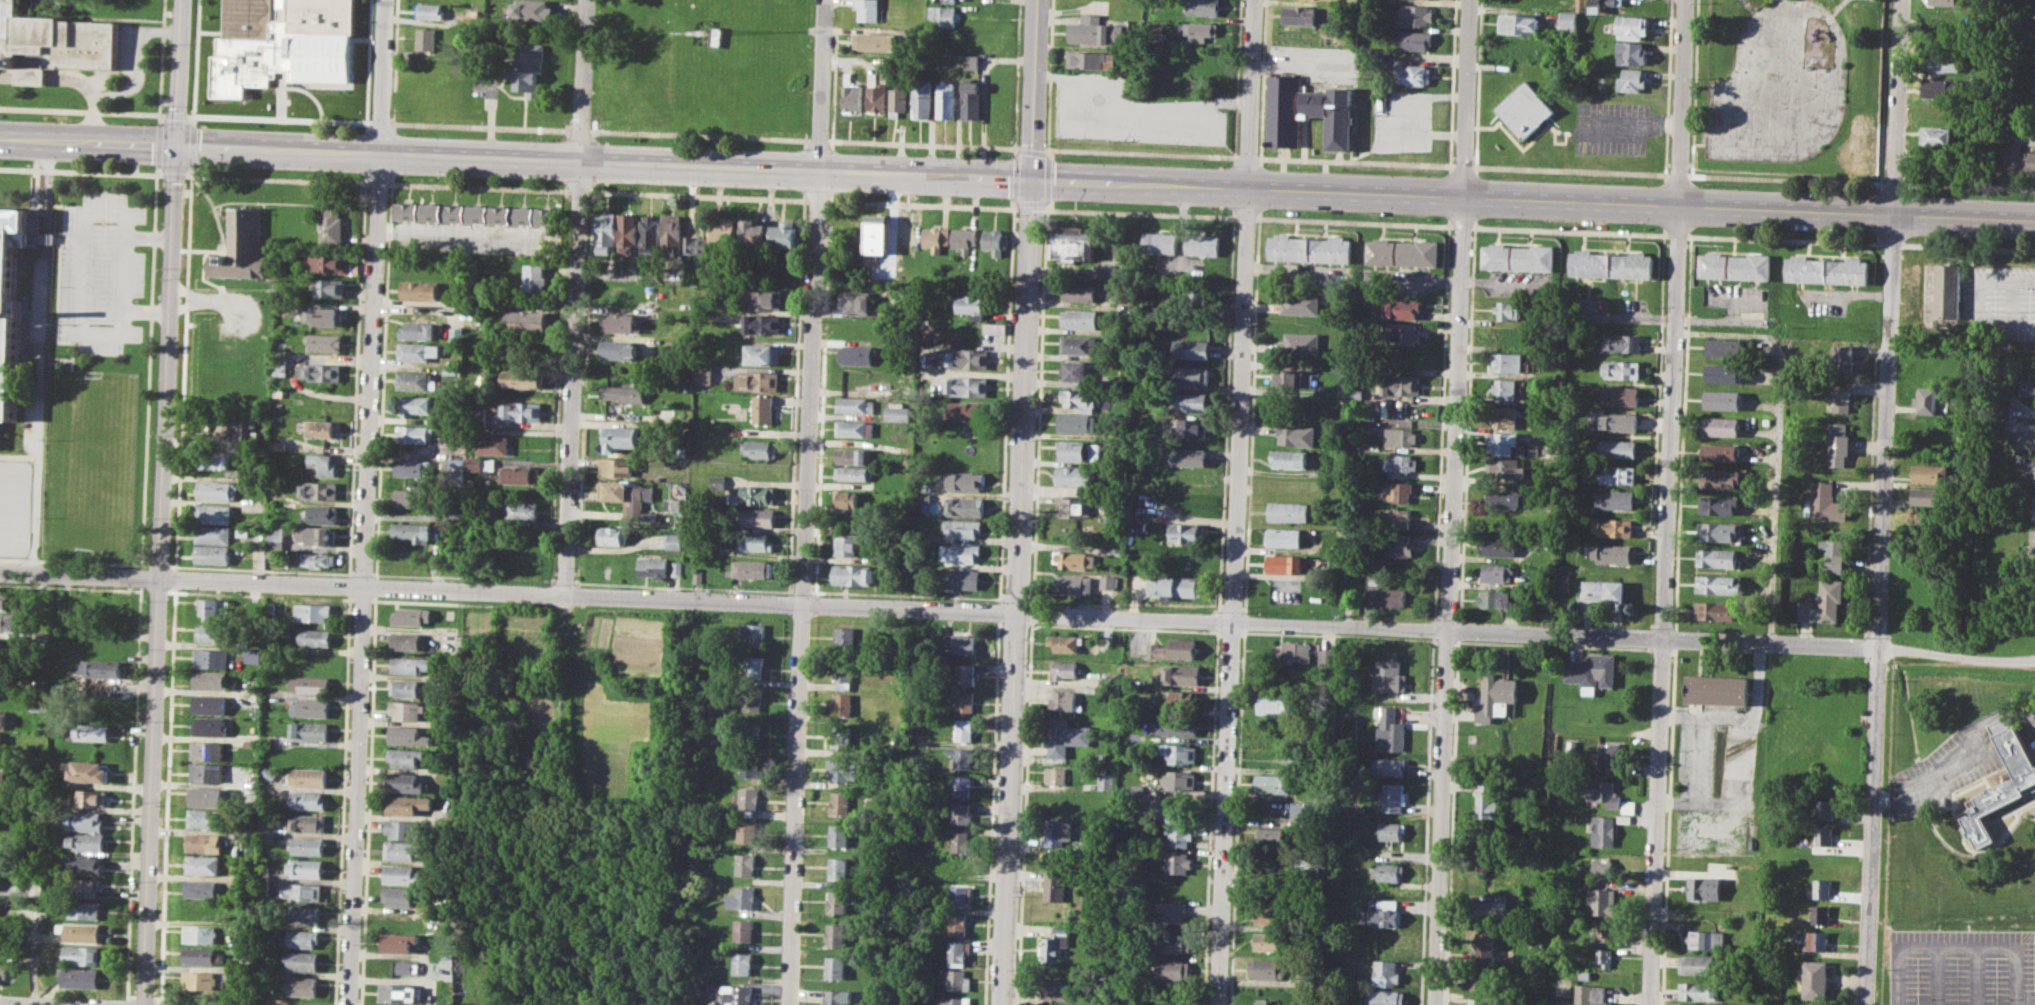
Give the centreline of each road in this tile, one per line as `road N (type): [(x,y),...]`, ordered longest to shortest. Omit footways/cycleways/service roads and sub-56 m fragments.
road 1 (residential): [(0,572),(1662,637),(2034,659)]
road 2 (secondary): [(378,155),(1893,217)]
road 3 (residential): [(1686,0),(1649,1004)]
road 4 (secondary): [(182,0),(145,1004)]
road 5 (residential): [(825,0),(789,1004)]
road 6 (tertiary): [(1037,0),(1002,1004)]
road 7 (residential): [(1470,0),(1435,1004)]
road 8 (residential): [(1254,0),(1220,1004)]
road 9 (residential): [(378,155),(349,1004)]
road 10 (residential): [(1893,217),(1865,1004)]
road 11 (residential): [(588,0),(564,595)]
road 12 (secondary): [(0,137),(378,155)]
road 13 (residential): [(1900,0),(1893,217)]
road 14 (track): [(564,595),(559,631),(571,651),(587,797)]
road 15 (residential): [(378,155),(384,0)]
road 16 (secondary): [(1893,217),(2034,222)]

